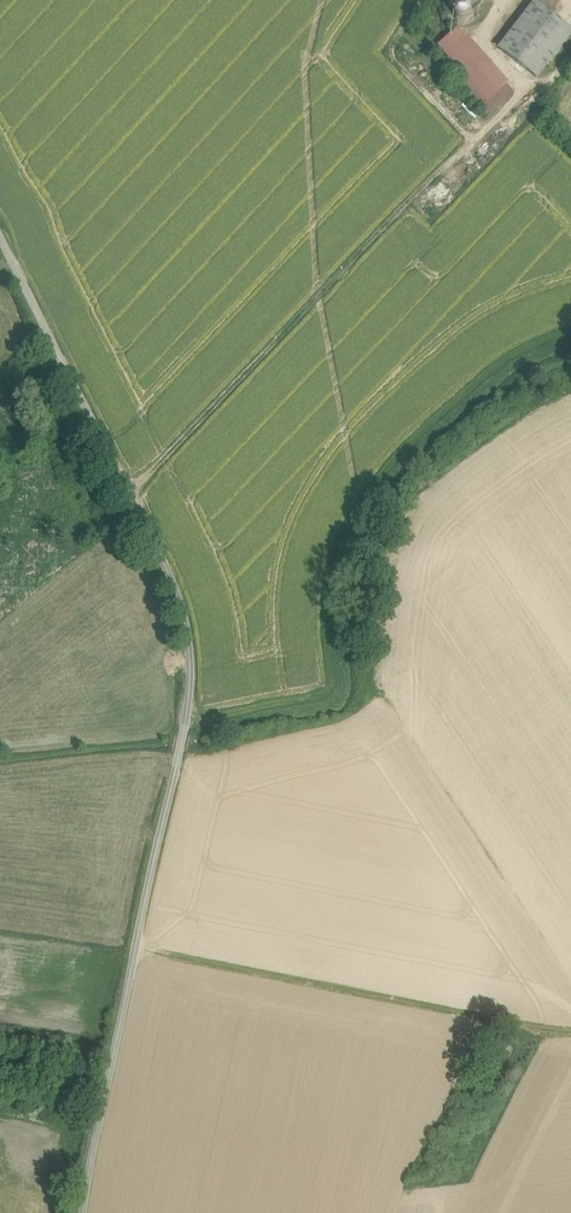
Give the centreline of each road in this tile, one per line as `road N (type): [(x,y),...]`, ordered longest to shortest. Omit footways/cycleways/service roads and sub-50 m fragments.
road 1 (unclassified): [(0,245),(132,501),(189,635),(185,719),(82,1212)]
road 2 (track): [(570,1028),(486,1024),(136,950)]

